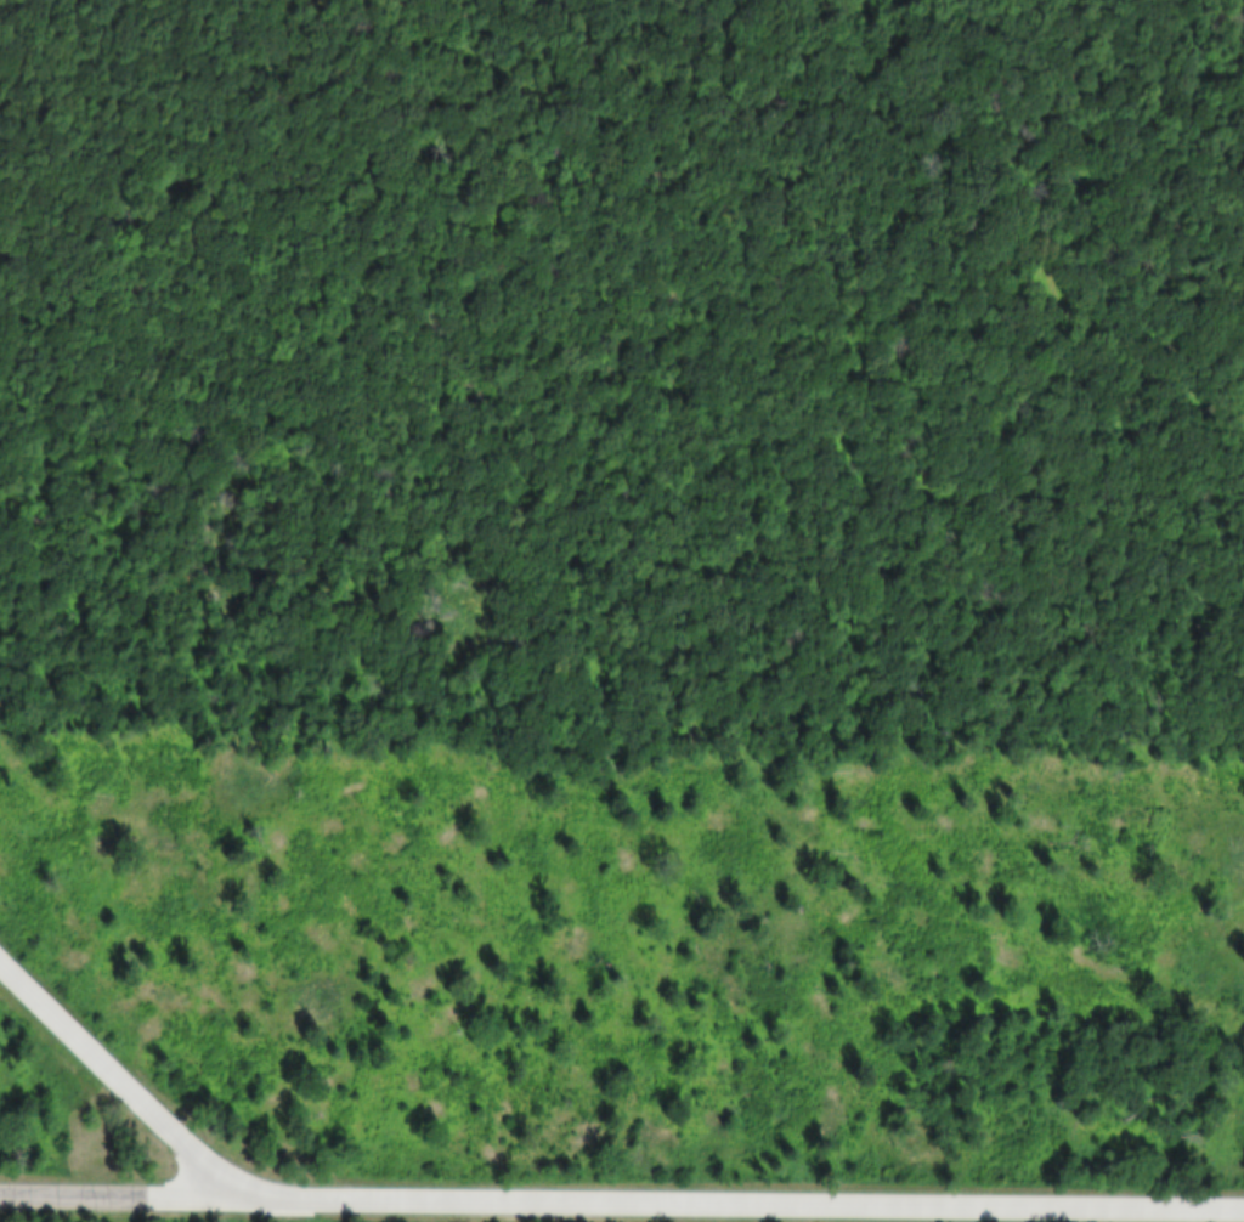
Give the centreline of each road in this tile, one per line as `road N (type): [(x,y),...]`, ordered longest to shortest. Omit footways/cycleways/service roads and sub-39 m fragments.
road 1 (residential): [(0,1189),(1243,1204)]
road 2 (residential): [(238,1192),(0,955)]

